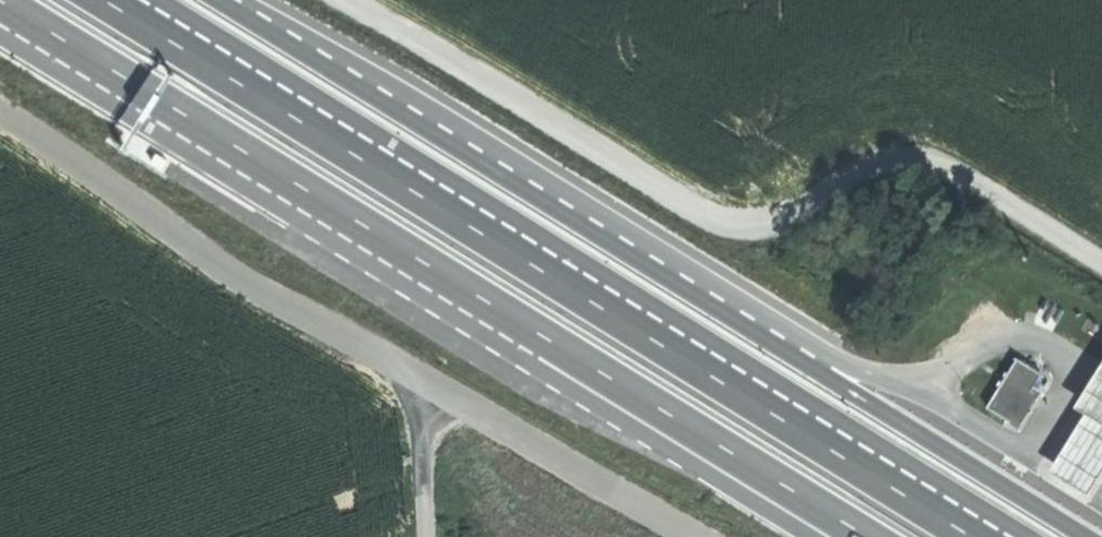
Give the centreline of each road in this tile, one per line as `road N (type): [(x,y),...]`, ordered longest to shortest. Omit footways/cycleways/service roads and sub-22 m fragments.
road 1 (secondary): [(1088,536),(217,0)]
road 2 (trunk): [(970,536),(101,0)]
road 3 (trunk): [(0,0),(868,536)]
road 4 (track): [(1101,281),(913,171),(882,171),(747,263),(693,267),(322,49)]
road 5 (track): [(420,378),(688,536)]
road 6 (track): [(420,378),(428,536)]

